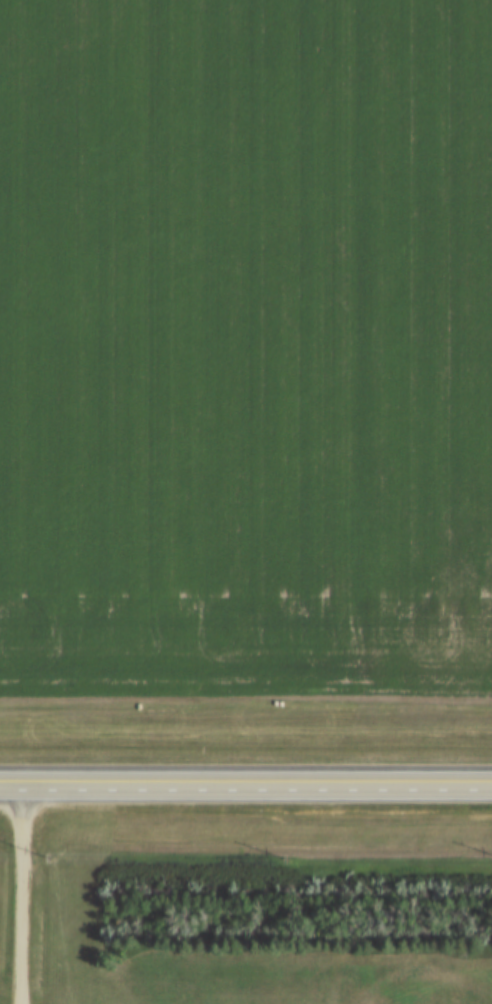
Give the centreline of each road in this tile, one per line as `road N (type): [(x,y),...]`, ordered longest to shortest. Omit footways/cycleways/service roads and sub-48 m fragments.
road 1 (primary): [(491,779),(0,779)]

